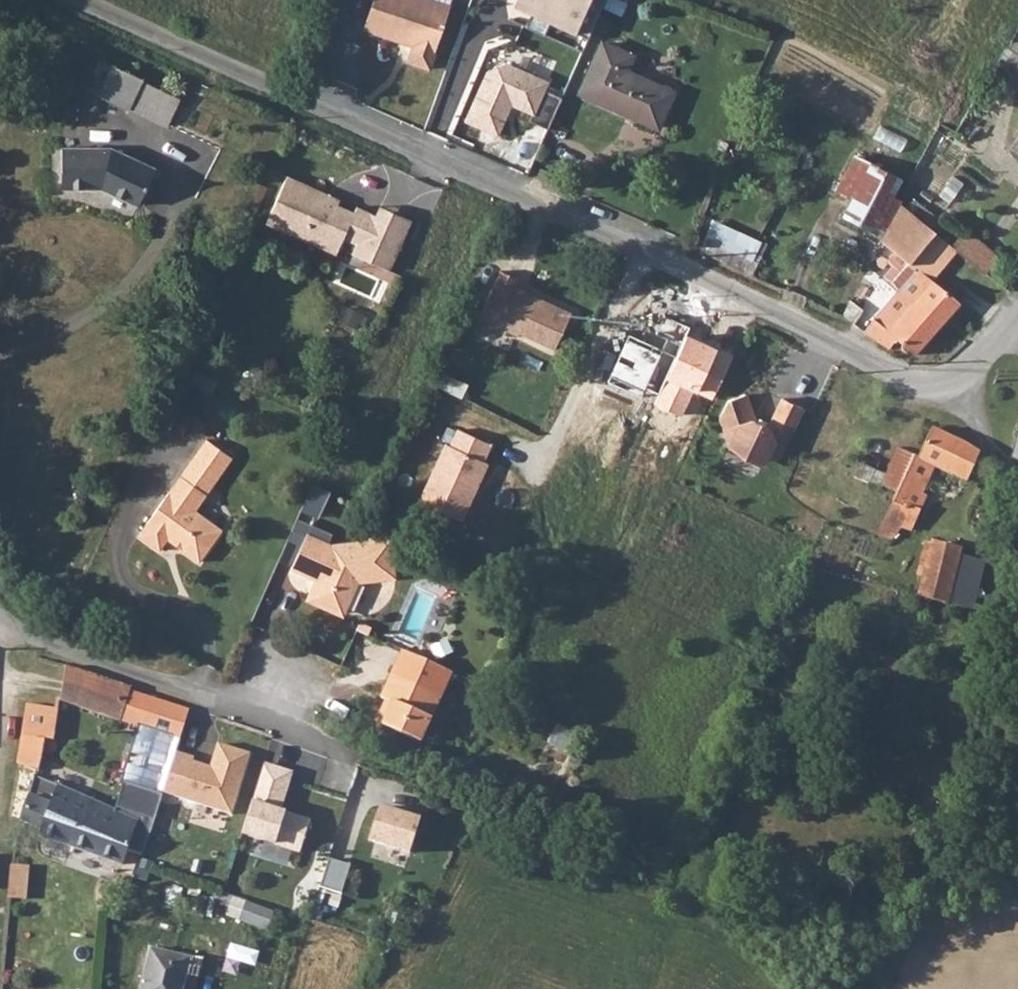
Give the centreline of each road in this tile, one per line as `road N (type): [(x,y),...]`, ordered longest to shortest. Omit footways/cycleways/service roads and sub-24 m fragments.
road 1 (unclassified): [(1017,310),(951,385),(912,381),(592,229),(321,116),(74,0)]
road 2 (unclassified): [(276,670),(234,702),(154,686),(0,632)]

